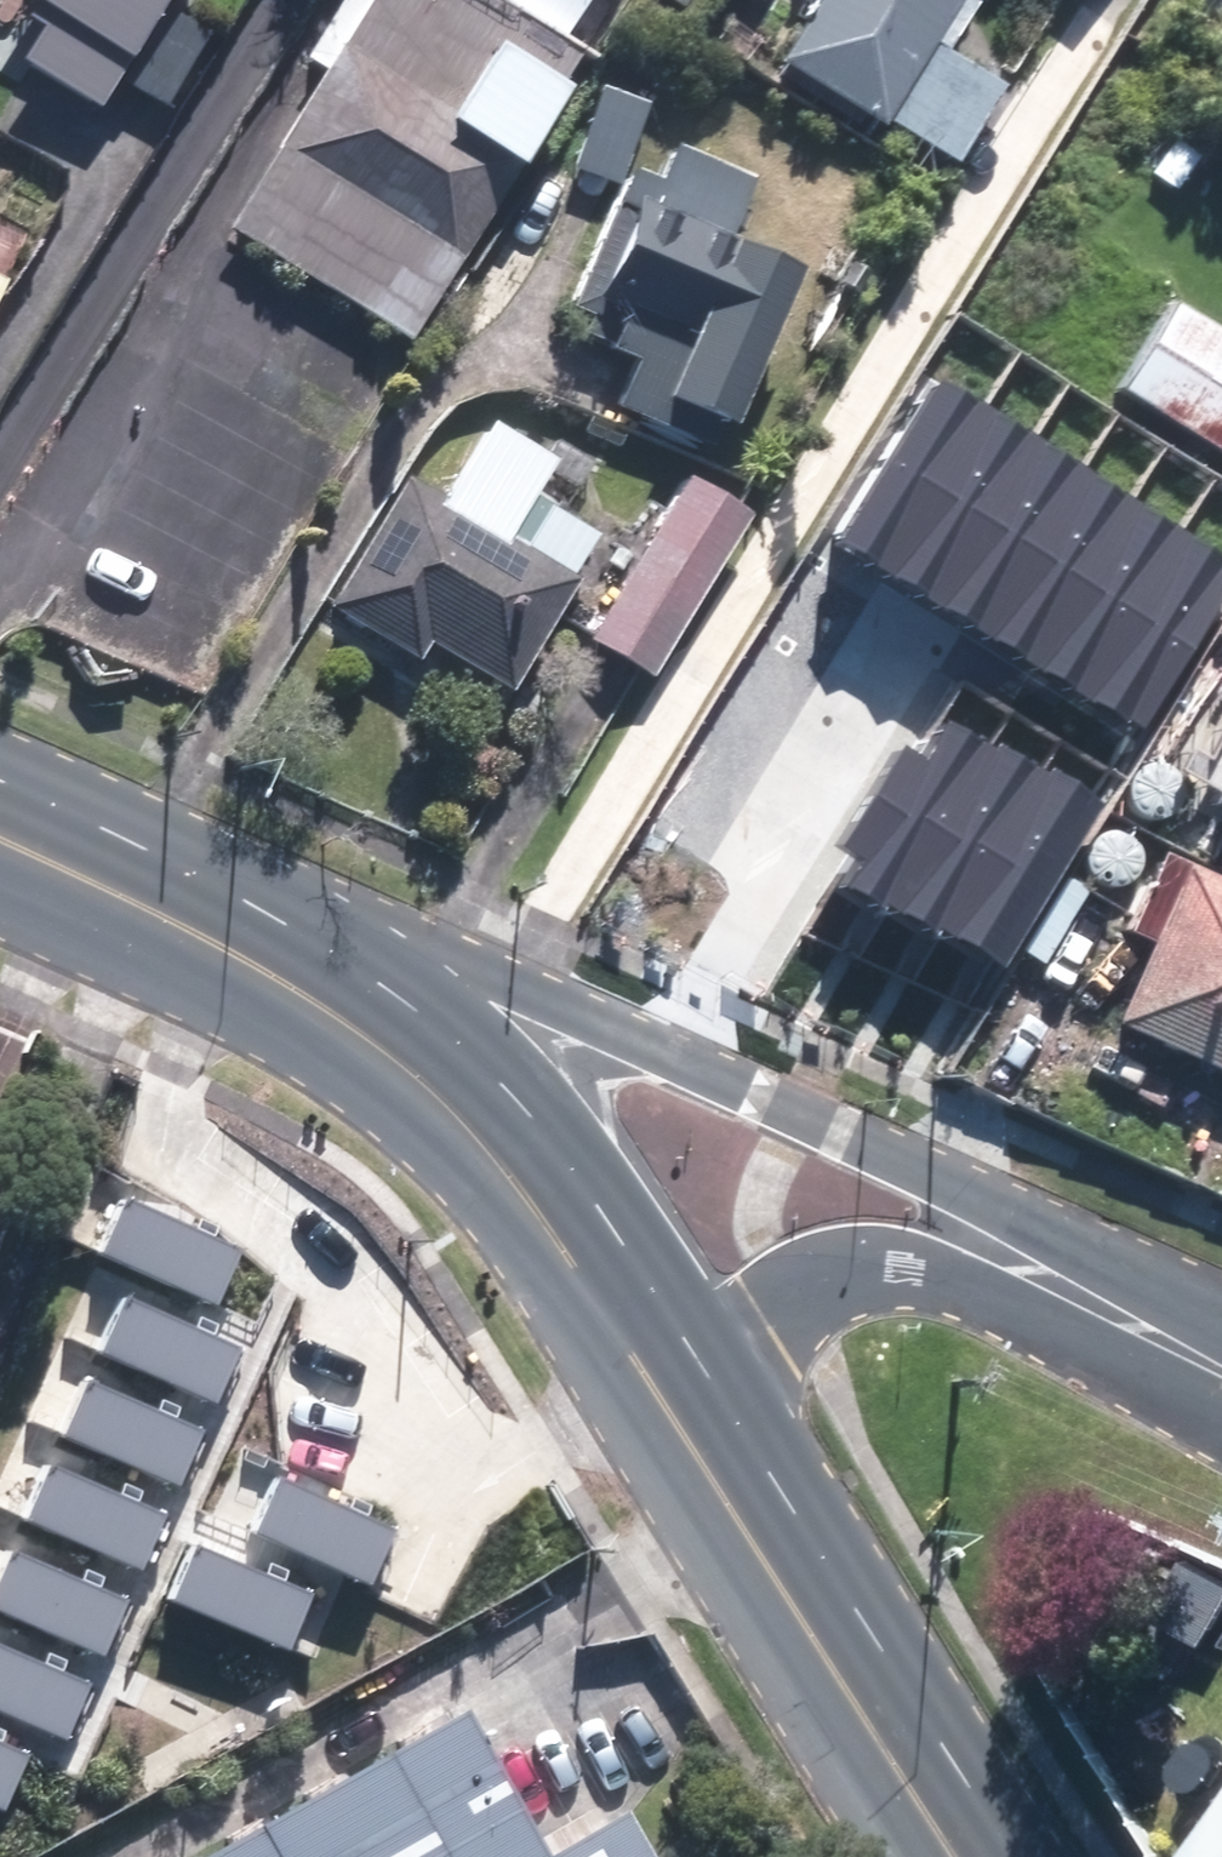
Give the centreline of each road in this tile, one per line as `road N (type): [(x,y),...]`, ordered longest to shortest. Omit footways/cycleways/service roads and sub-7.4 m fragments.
road 1 (residential): [(310,995),(438,977),(508,984),(672,1047),(933,1177),(1120,1318)]
road 2 (primary): [(646,1382),(962,1856)]
road 3 (primary): [(310,995),(356,1023),(440,1095),(498,1164),(646,1382)]
road 4 (residential): [(1120,1318),(975,1282),(872,1270),(779,1303),(646,1382)]
road 5 (primary): [(310,995),(0,845)]

